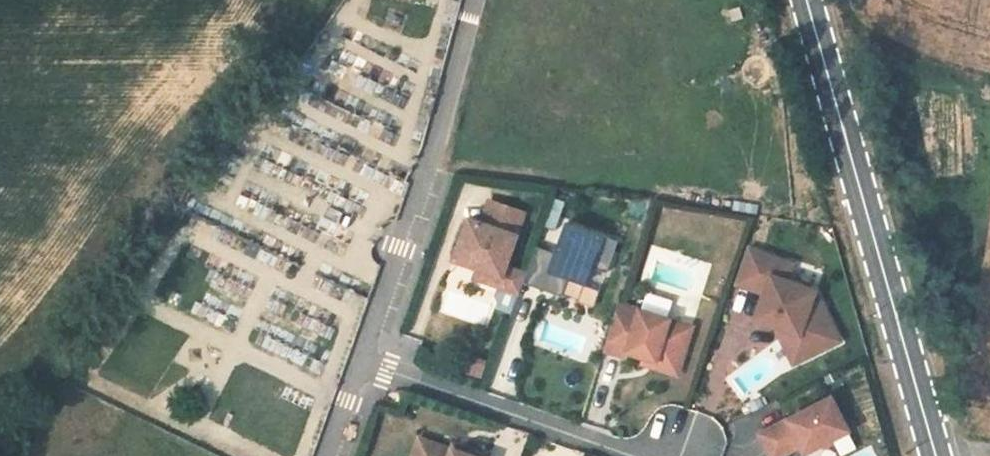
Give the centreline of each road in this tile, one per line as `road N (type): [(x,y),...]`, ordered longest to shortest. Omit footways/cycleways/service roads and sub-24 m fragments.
road 1 (secondary): [(807,0),(941,455)]
road 2 (residential): [(374,366),(474,0)]
road 3 (residential): [(374,366),(636,455)]

